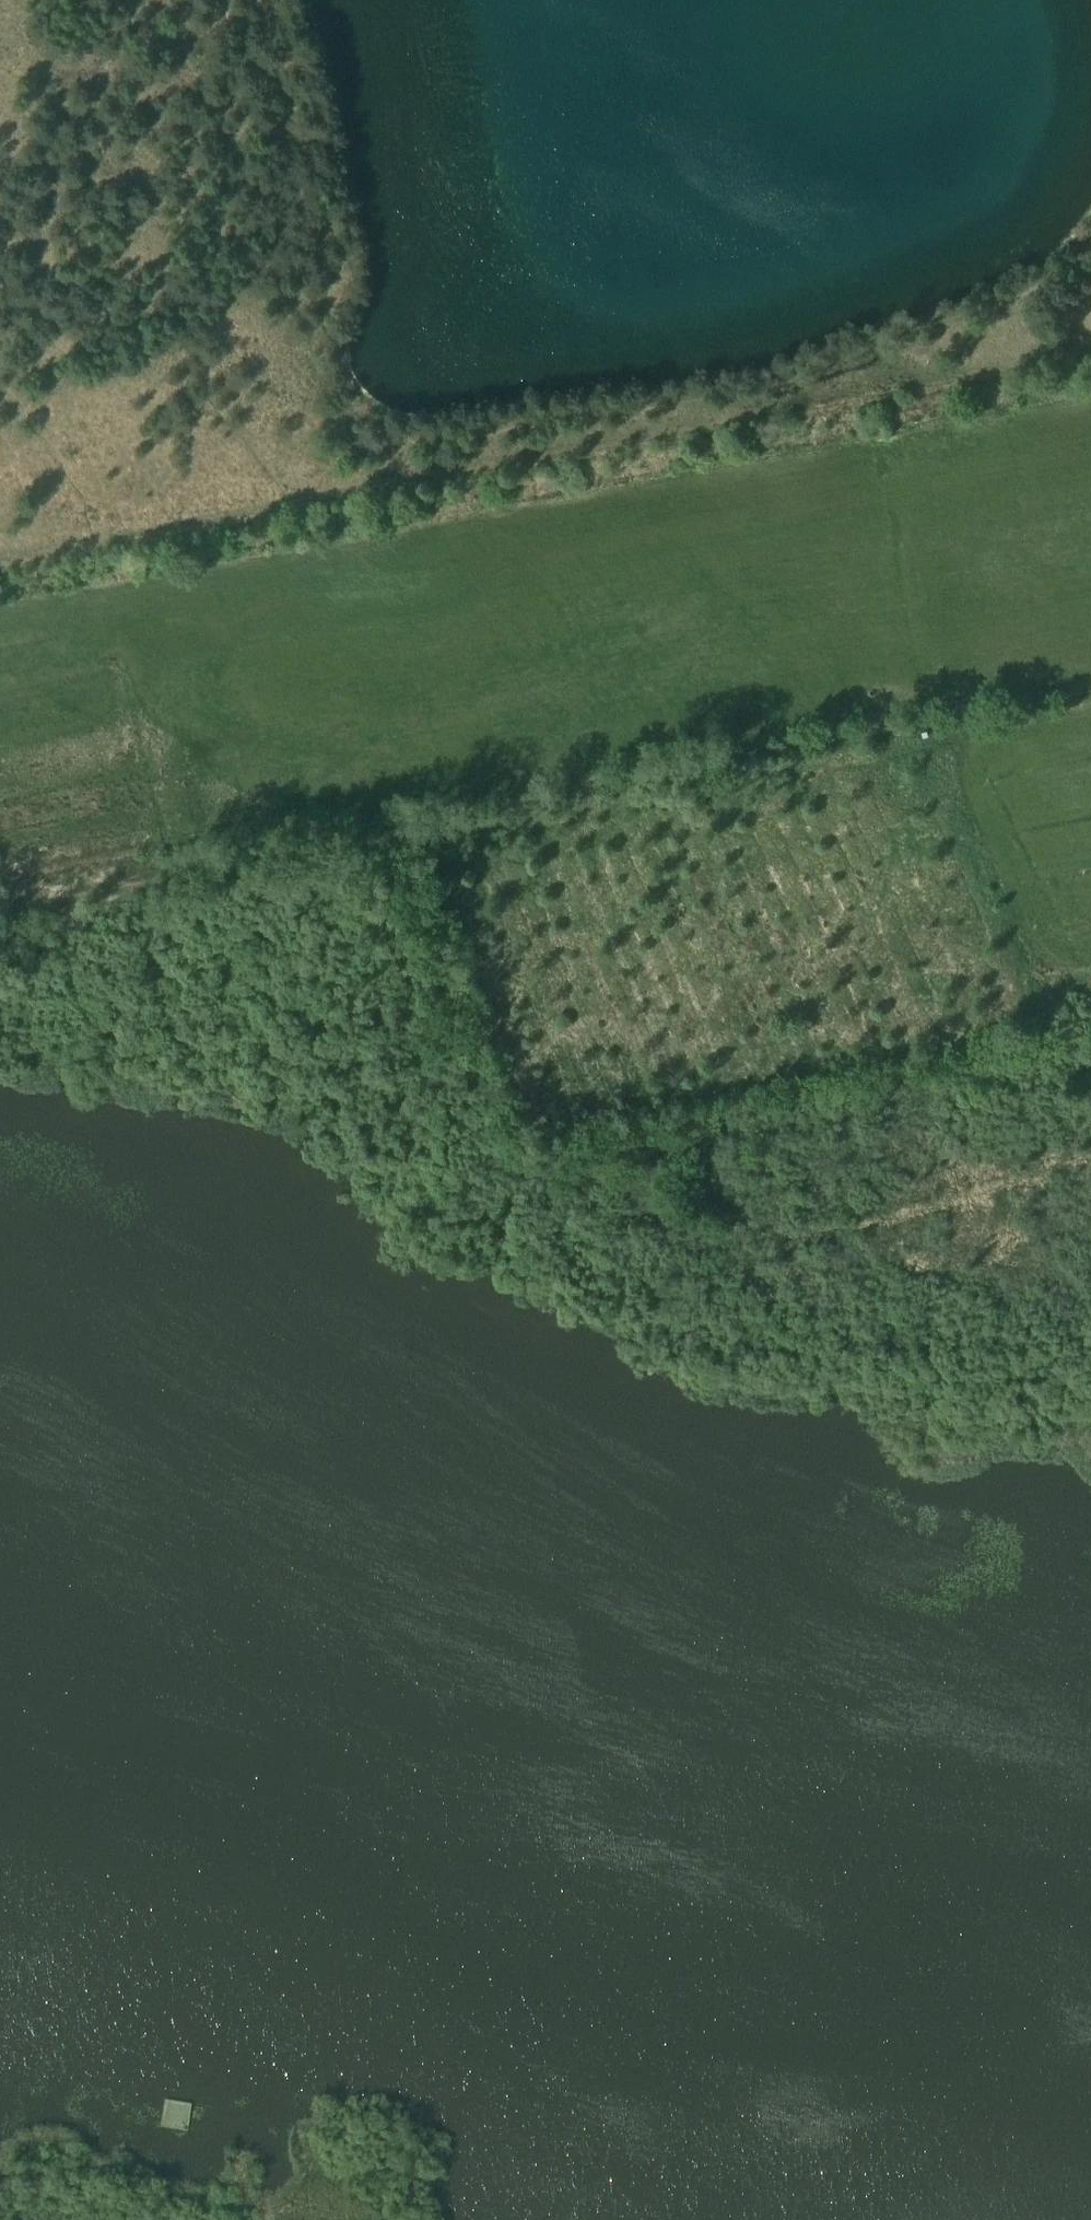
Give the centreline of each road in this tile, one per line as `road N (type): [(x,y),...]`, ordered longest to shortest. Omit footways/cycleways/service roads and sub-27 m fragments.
road 1 (track): [(1090,375),(0,590)]

